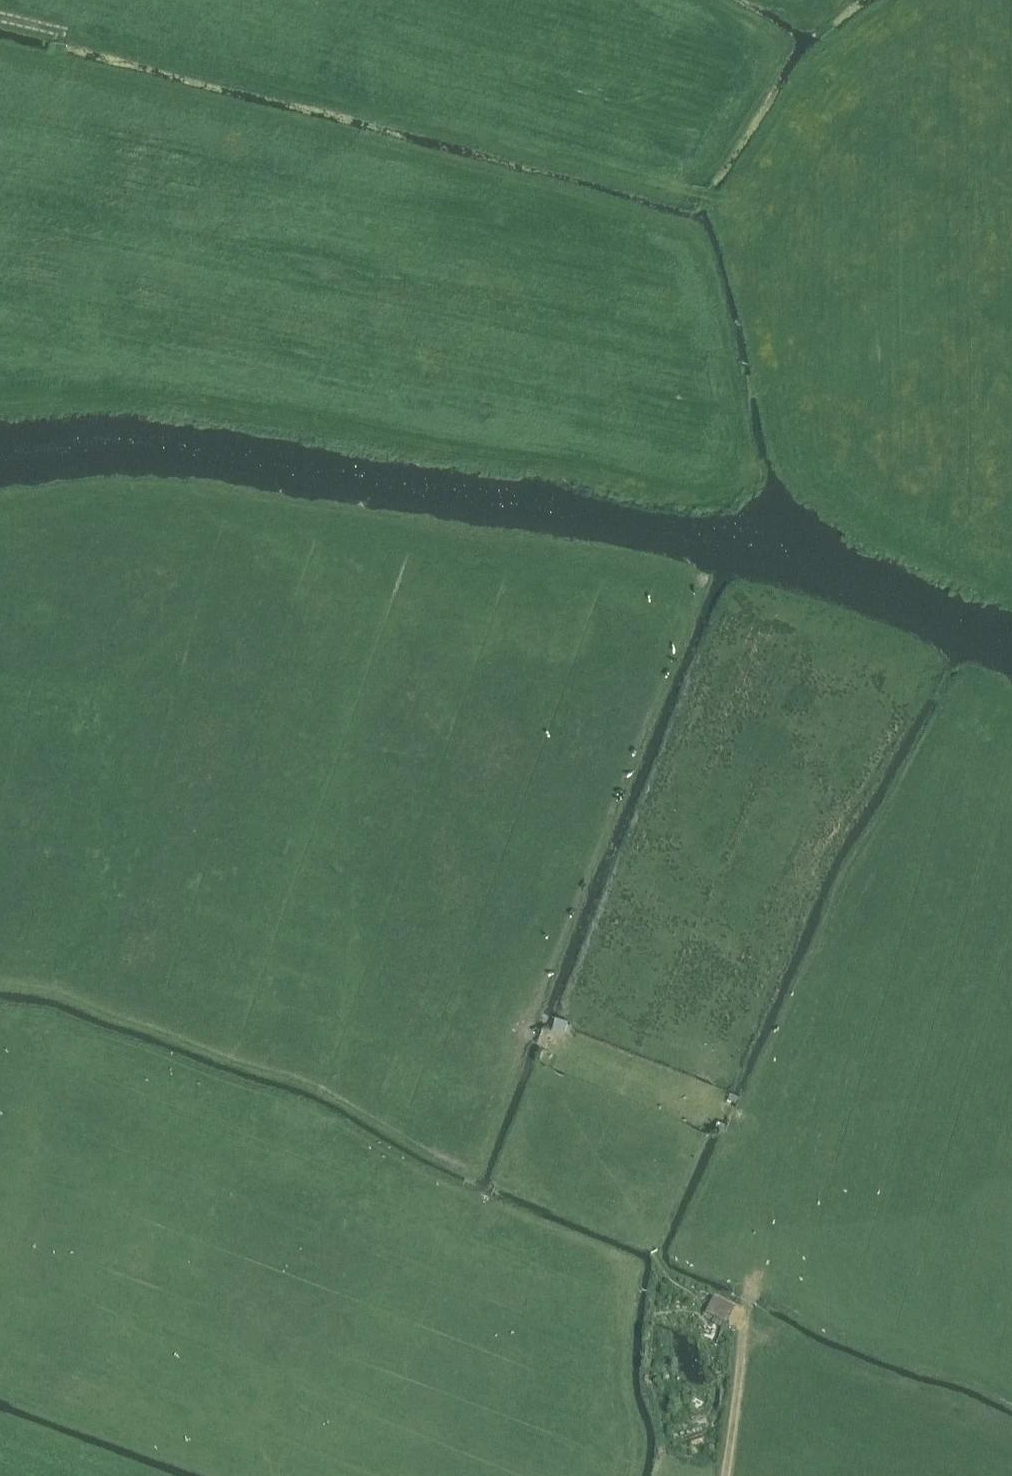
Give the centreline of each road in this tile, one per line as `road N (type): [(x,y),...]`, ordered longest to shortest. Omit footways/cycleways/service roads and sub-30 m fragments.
road 1 (track): [(775,214),(0,18)]
road 2 (track): [(519,1034),(779,1129),(725,1475)]
road 3 (track): [(0,1425),(141,1475)]

